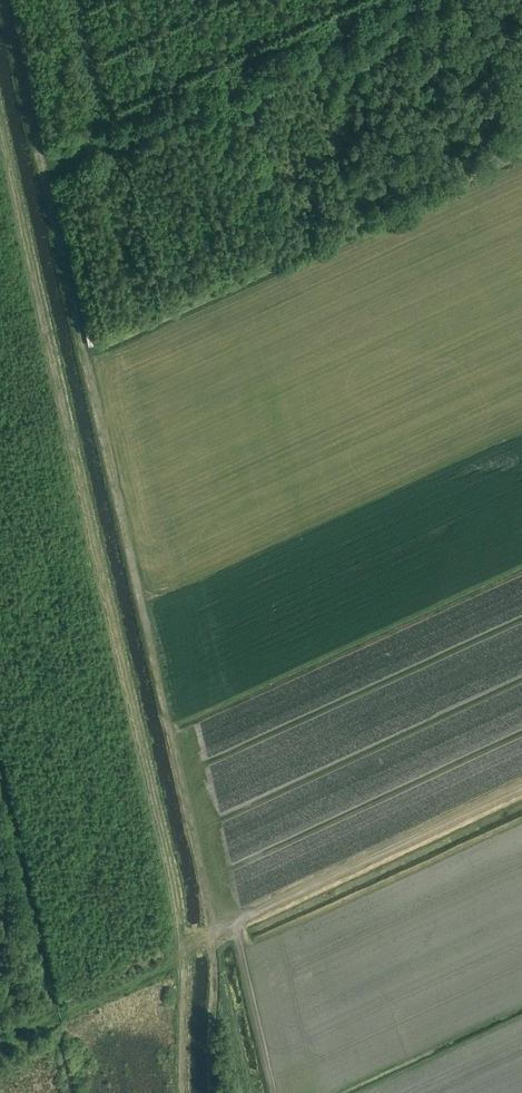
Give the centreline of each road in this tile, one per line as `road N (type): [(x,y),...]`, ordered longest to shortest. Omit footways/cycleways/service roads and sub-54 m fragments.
road 1 (track): [(2,0),(212,935)]
road 2 (track): [(0,121),(183,950)]
road 3 (track): [(428,0),(40,173)]
road 4 (track): [(212,935),(521,791)]
road 5 (track): [(0,1041),(170,965),(183,950)]
road 6 (track): [(215,1092),(212,935)]
road 7 (track): [(183,1092),(183,950)]

